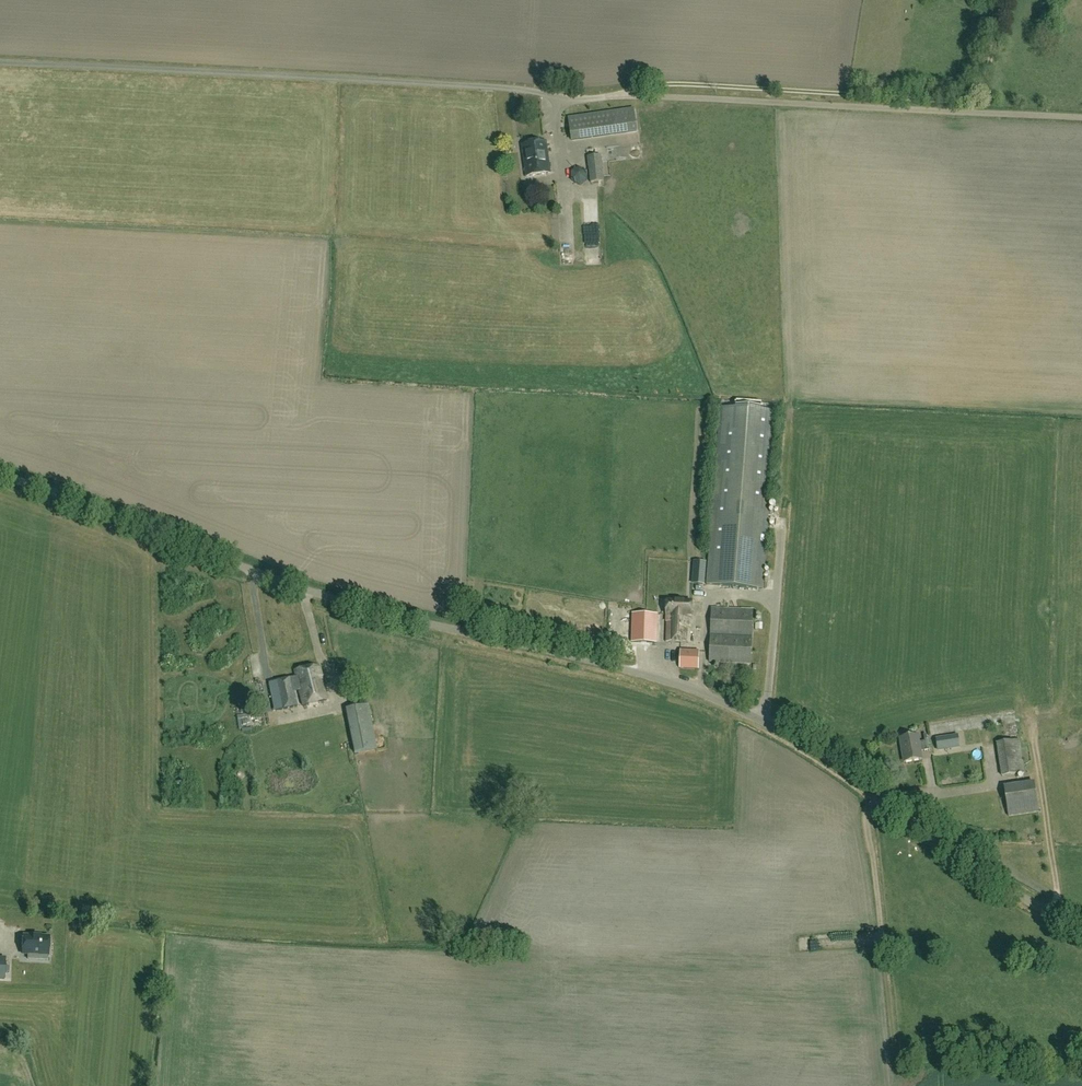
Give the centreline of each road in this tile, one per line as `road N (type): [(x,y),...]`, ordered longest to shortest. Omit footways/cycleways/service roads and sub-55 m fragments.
road 1 (unclassified): [(1081,927),(968,863),(838,767),(682,686),(294,587),(0,477)]
road 2 (residential): [(608,97),(0,63)]

